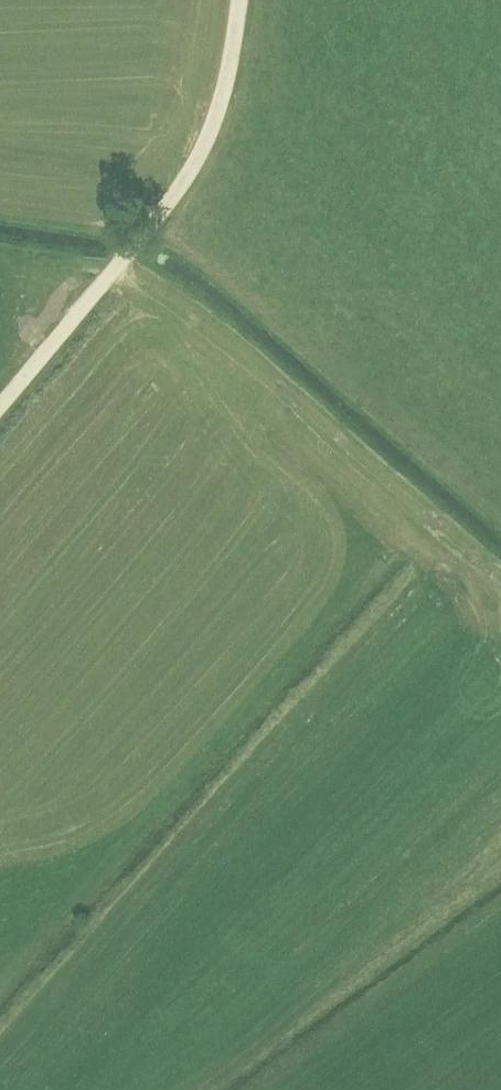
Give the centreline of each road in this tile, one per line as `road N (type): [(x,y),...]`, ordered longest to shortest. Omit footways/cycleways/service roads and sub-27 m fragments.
road 1 (track): [(0,408),(185,181),(218,115),(237,0)]

